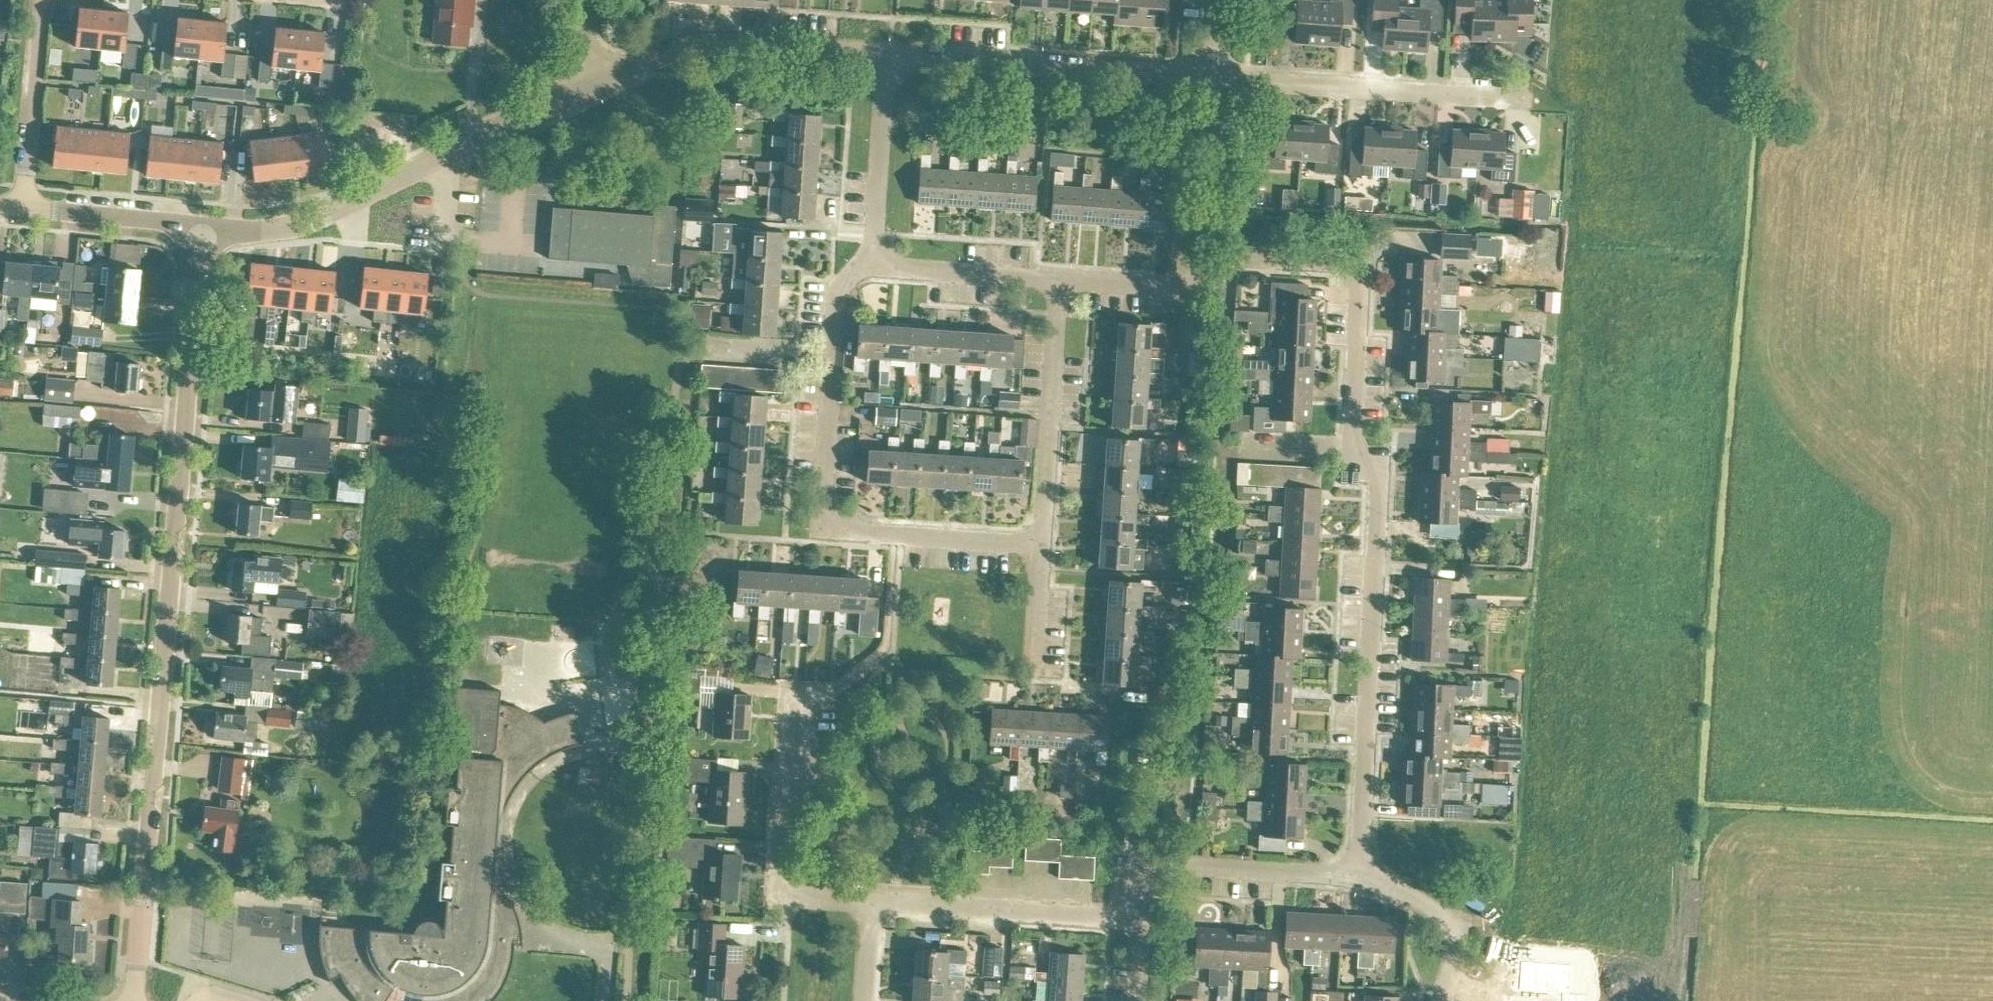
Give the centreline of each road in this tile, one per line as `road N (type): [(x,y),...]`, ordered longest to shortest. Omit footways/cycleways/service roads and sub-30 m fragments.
road 1 (residential): [(136,1000),(204,236)]
road 2 (residential): [(1355,880),(1371,470),(1349,448),(1355,270)]
road 3 (residential): [(1039,543),(819,529),(834,289),(872,260)]
road 4 (residential): [(582,89),(311,223),(204,236)]
road 5 (residential): [(1212,77),(885,54)]
road 6 (residential): [(885,54),(745,44),(675,51),(582,89)]
road 7 (residential): [(1058,278),(1177,286),(1206,258),(1355,270)]
road 8 (residential): [(1513,98),(1212,77)]
road 9 (residential): [(870,904),(781,891),(796,685)]
road 10 (residential): [(1039,543),(1058,278)]
road 11 (residential): [(1132,918),(870,904)]
road 12 (residential): [(1132,918),(1138,878),(1157,869),(1355,880)]
road 13 (residential): [(22,212),(40,0)]
road 14 (residential): [(872,260),(885,54)]
road 15 (residential): [(872,260),(1058,278)]
road 16 (residential): [(204,236),(22,212)]
road 17 (residential): [(1355,880),(1444,920),(1440,1000)]
road 18 (residential): [(1028,673),(1039,543)]

